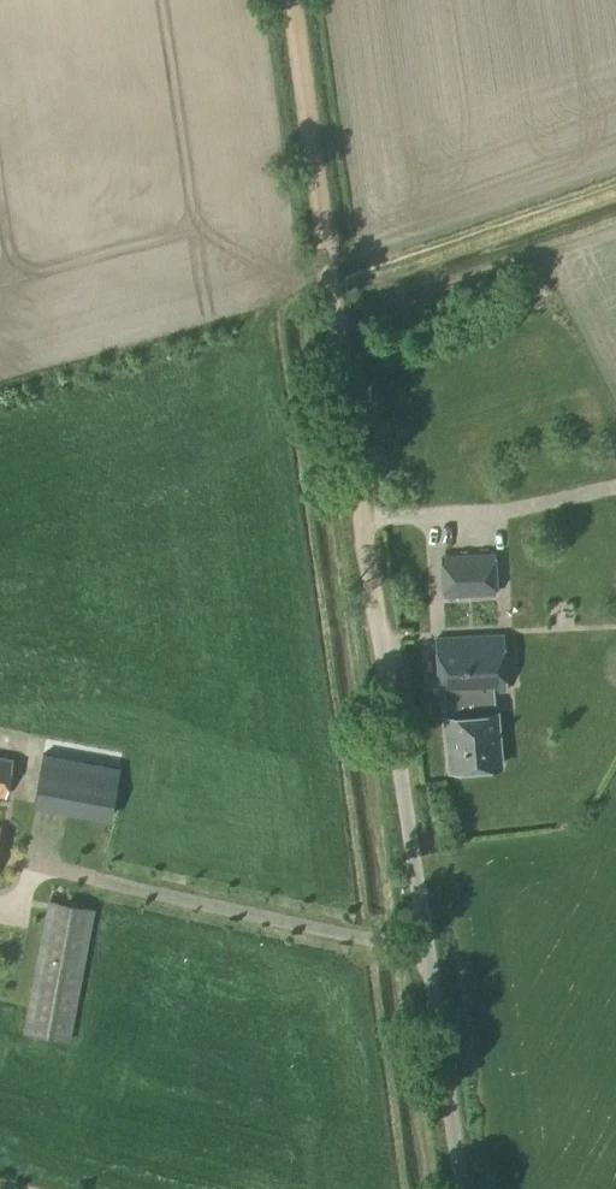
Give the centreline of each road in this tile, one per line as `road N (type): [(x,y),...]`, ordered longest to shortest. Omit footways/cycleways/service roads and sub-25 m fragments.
road 1 (track): [(405,1188),(281,315)]
road 2 (track): [(375,610),(292,0)]
road 3 (unclassified): [(461,1188),(375,610)]

